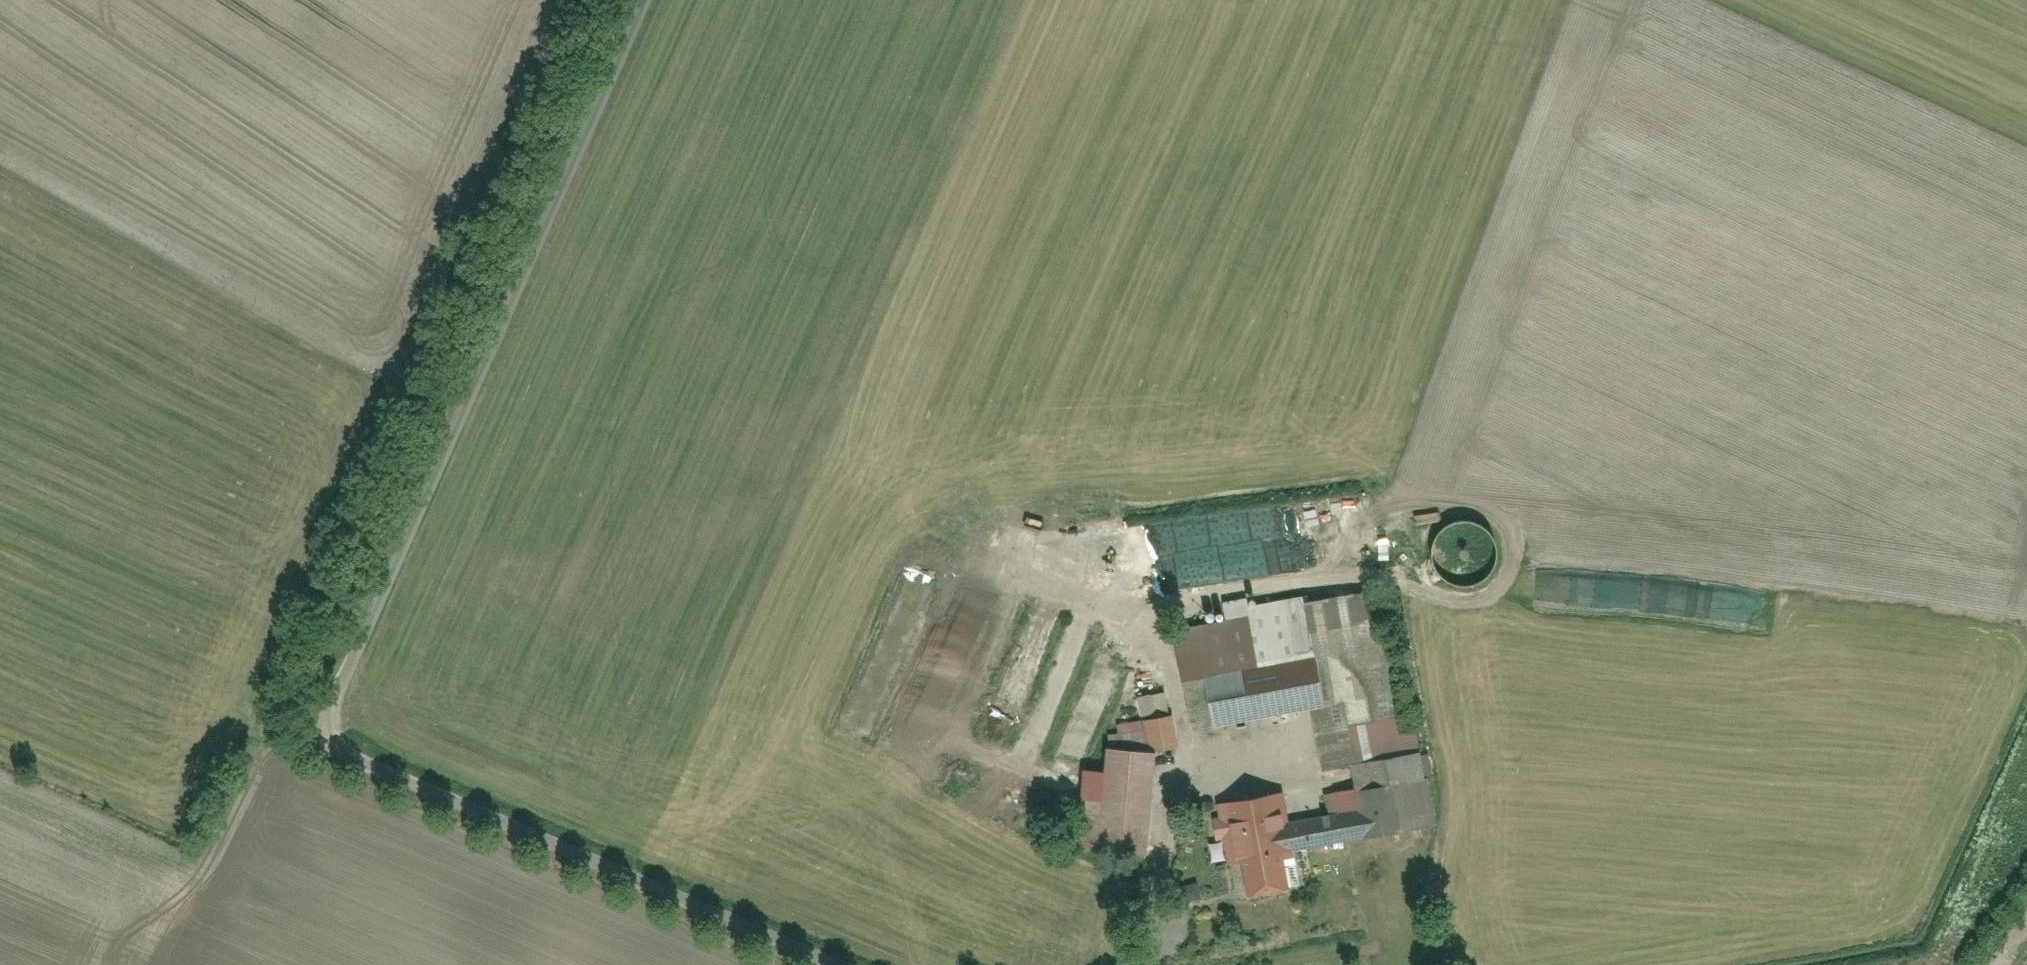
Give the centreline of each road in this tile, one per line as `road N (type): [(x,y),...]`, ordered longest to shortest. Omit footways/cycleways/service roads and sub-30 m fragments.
road 1 (unclassified): [(893,964),(341,723),(332,673),(642,0)]

